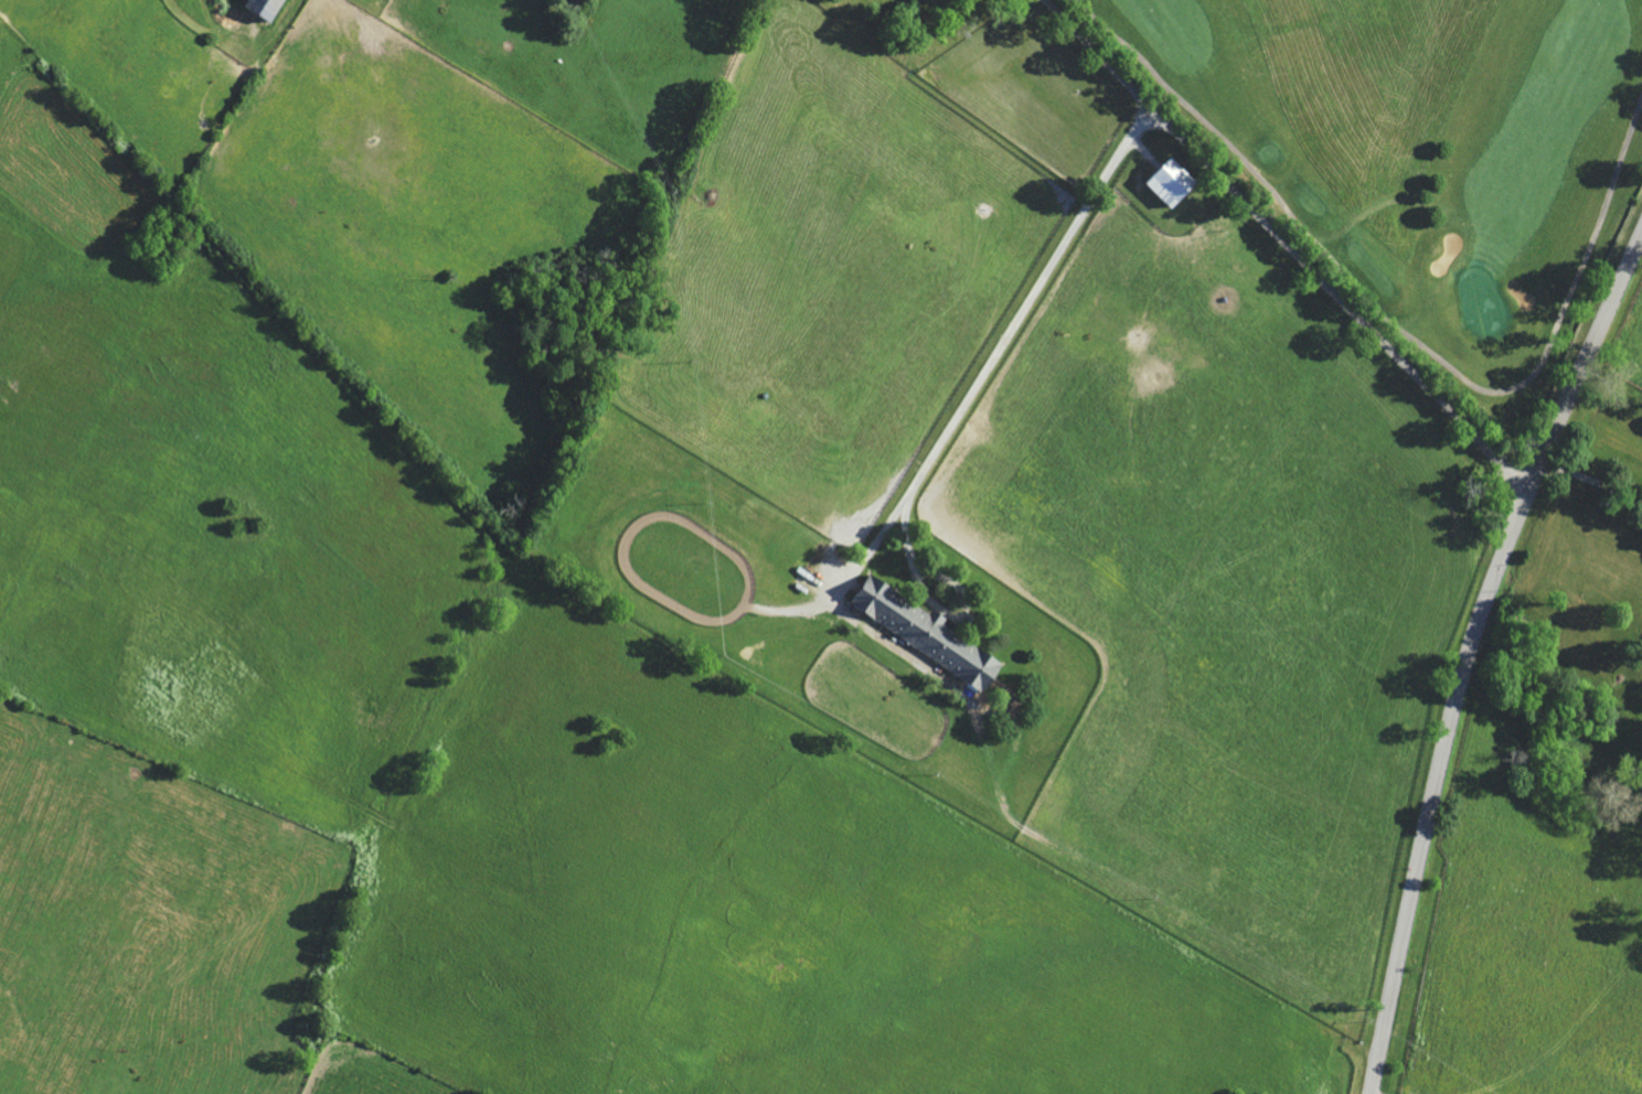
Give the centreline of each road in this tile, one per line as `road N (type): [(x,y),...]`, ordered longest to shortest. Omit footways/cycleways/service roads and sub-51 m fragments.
road 1 (residential): [(1641,224),(1502,550),(1453,690),(1369,1093)]
road 2 (residential): [(1522,502),(1493,458),(1049,0)]

